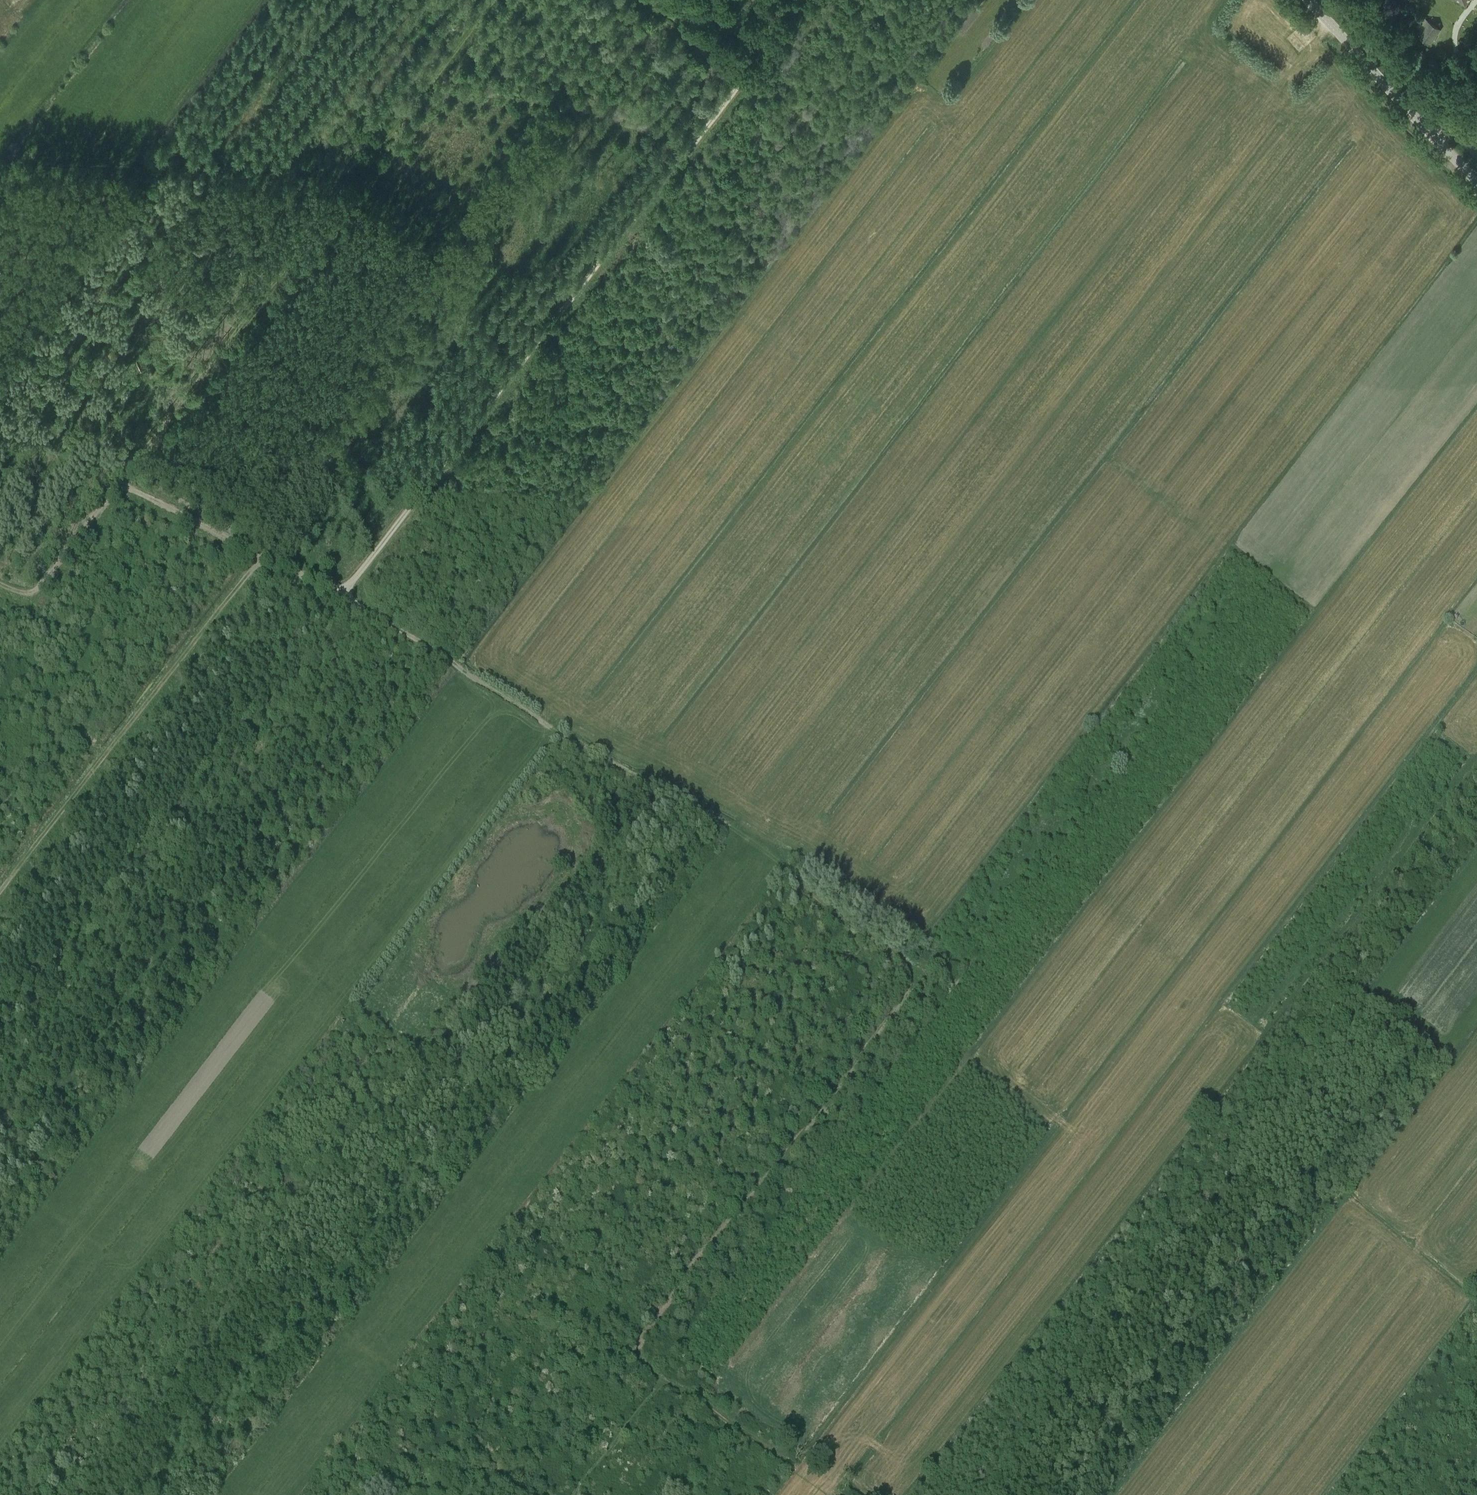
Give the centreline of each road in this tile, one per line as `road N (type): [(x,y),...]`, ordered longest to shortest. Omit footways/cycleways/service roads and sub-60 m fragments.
road 1 (tertiary): [(1476,182),(1307,0)]
road 2 (track): [(665,1384),(575,1494)]

